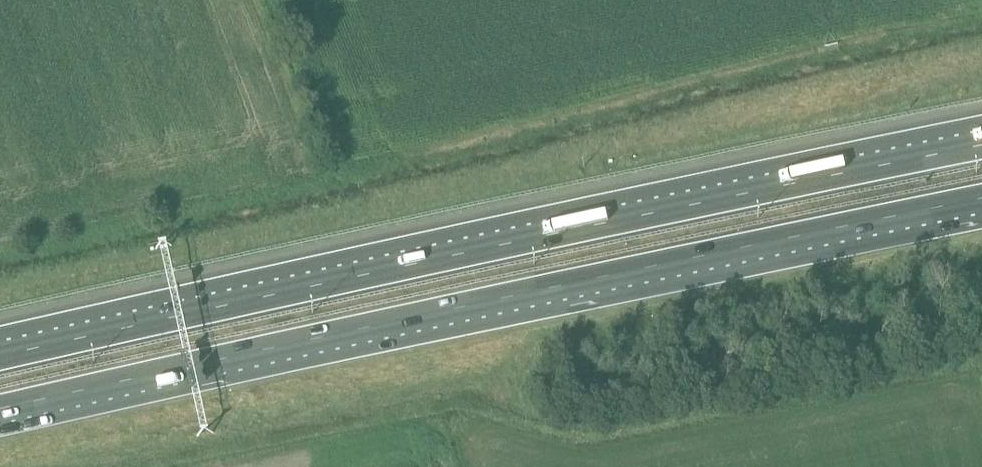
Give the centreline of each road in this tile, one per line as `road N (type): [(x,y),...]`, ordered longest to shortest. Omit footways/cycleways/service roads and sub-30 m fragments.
road 1 (motorway): [(981,145),(0,358)]
road 2 (motorway): [(0,409),(981,199)]

